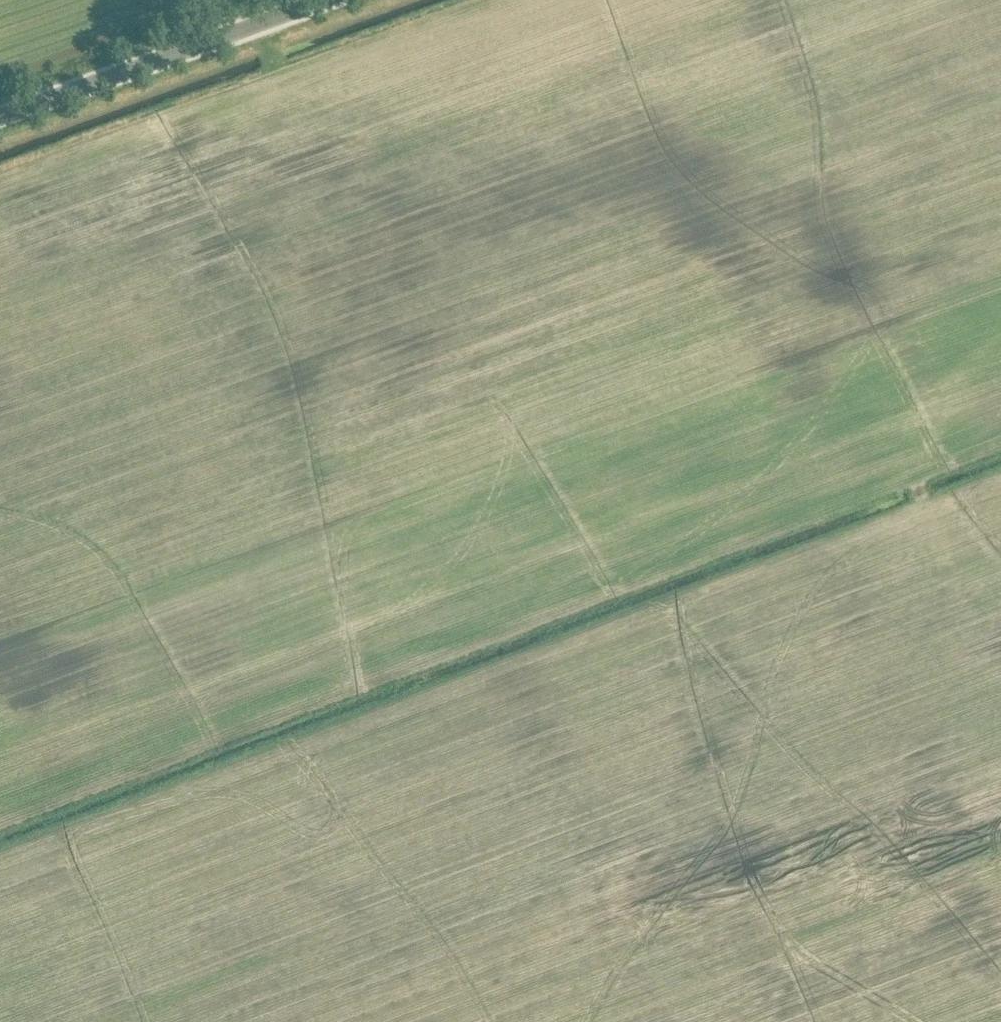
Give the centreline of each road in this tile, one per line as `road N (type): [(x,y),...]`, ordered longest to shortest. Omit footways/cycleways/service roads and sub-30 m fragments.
road 1 (unclassified): [(0,118),(324,0)]

